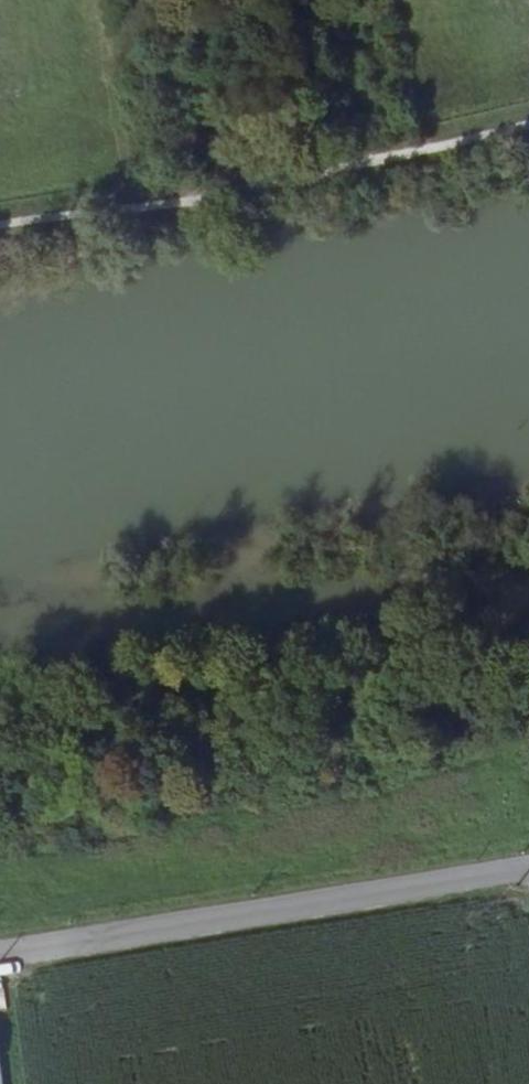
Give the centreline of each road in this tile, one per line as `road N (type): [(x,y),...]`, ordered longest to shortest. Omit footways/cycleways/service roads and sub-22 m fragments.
road 1 (unclassified): [(0,954),(528,875)]

